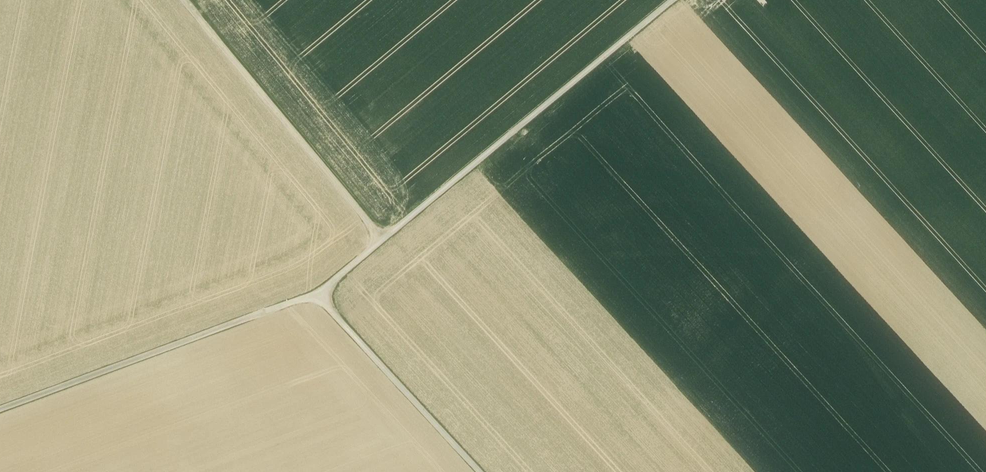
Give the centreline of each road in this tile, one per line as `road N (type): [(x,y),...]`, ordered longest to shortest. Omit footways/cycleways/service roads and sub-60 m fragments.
road 1 (track): [(672,0),(318,295)]
road 2 (track): [(318,295),(0,411)]
road 3 (track): [(383,240),(193,0)]
road 4 (track): [(318,295),(481,471)]

